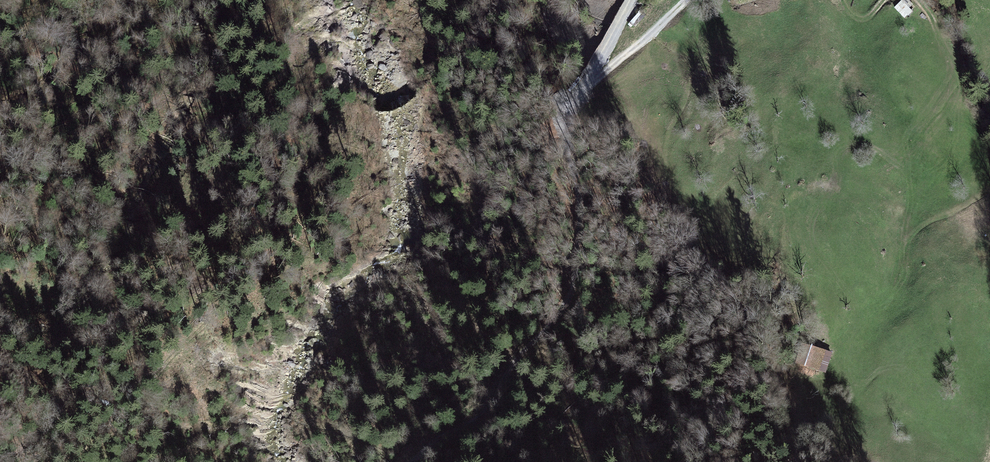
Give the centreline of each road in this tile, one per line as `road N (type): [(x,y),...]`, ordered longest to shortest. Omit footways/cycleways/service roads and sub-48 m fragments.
road 1 (track): [(816,339),(796,313),(783,156),(772,147),(689,231),(676,230),(665,210),(665,162),(698,45),(708,20),(740,0)]
road 2 (track): [(587,84),(569,131),(580,205),(578,279),(482,416),(410,461)]
road 3 (track): [(0,359),(42,383),(55,401),(55,417),(11,461)]
road 4 (track): [(587,84),(686,0)]

